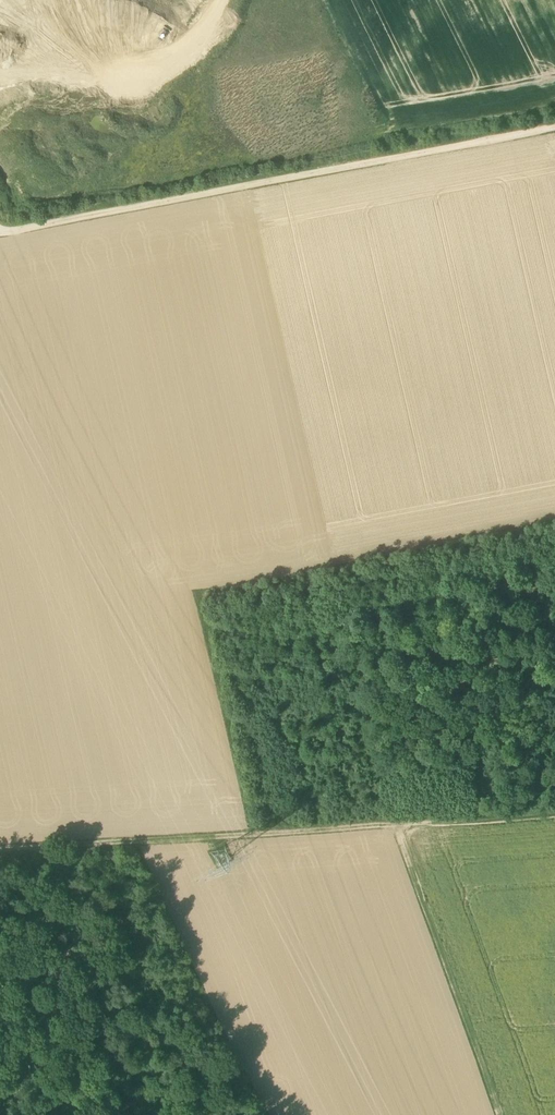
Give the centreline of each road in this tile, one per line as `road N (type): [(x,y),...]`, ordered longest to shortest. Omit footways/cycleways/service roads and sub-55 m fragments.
road 1 (track): [(554,125),(0,231)]
road 2 (track): [(395,824),(0,852)]
road 3 (track): [(500,1114),(395,824)]
road 4 (track): [(253,834),(201,593)]
road 5 (track): [(395,824),(554,812)]

